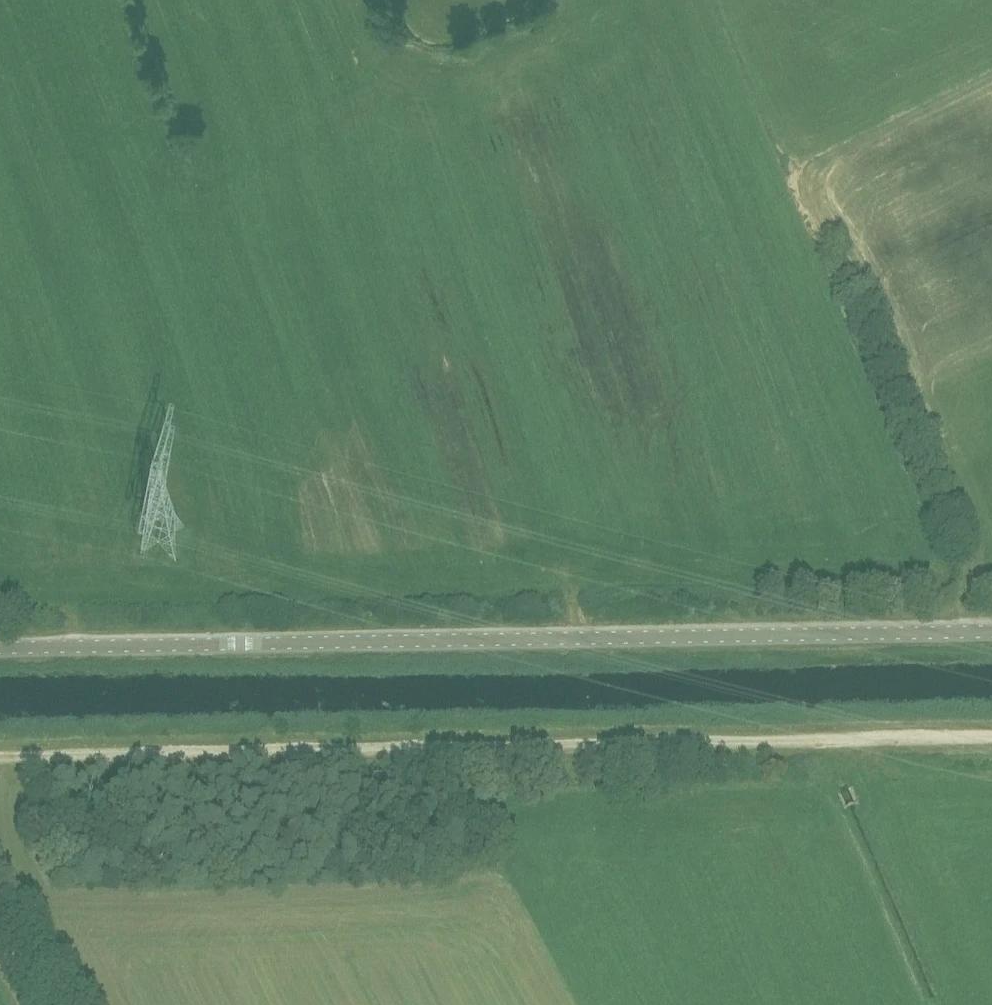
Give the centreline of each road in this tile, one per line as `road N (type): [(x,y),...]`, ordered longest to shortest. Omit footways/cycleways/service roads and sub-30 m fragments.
road 1 (track): [(0,755),(991,735)]
road 2 (tertiary): [(0,648),(991,631)]

